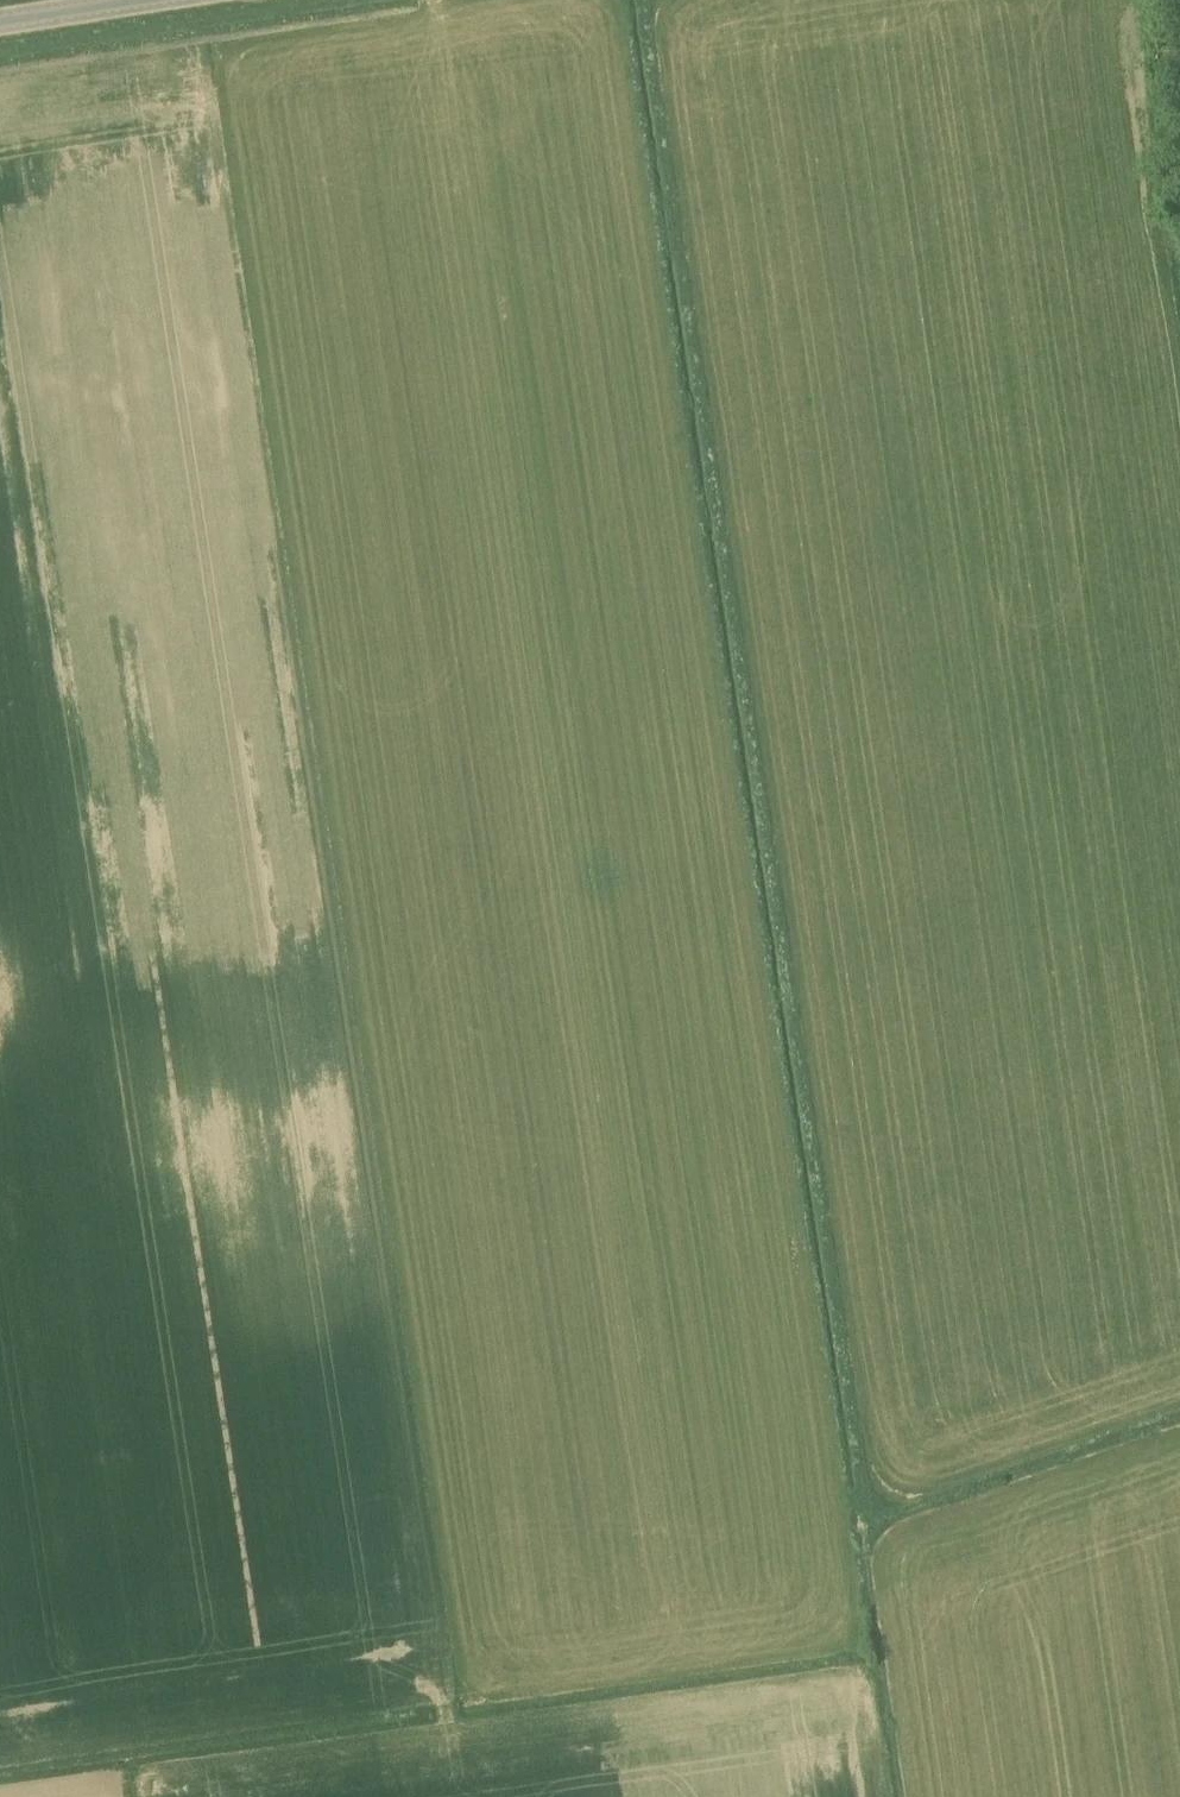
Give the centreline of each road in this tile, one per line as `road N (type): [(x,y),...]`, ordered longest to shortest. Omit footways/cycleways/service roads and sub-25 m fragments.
road 1 (tertiary): [(0,23),(148,0)]

